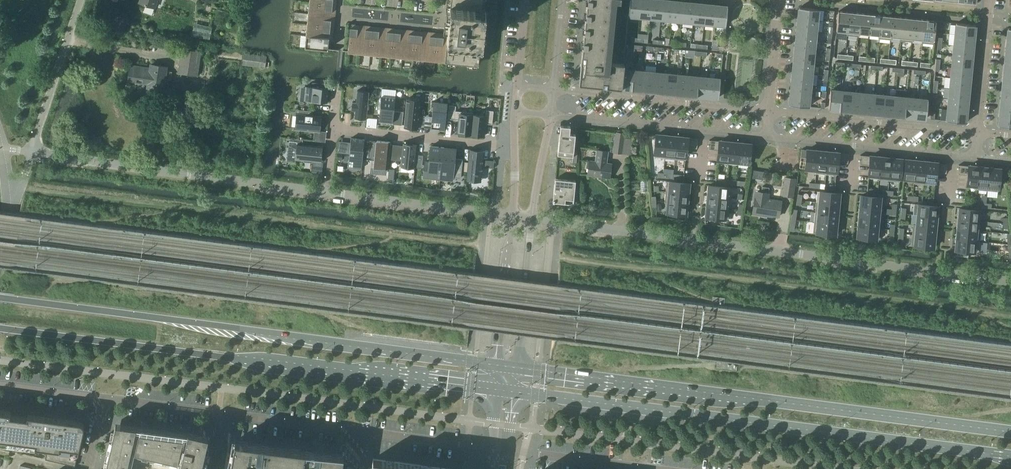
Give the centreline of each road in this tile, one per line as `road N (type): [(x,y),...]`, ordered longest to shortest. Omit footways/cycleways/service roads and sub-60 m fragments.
road 1 (unclassified): [(511,214),(30,153),(81,0)]
road 2 (secondary): [(499,365),(0,299)]
road 3 (secondary): [(0,329),(497,391)]
road 4 (secondary): [(516,393),(1010,457)]
road 5 (secondary): [(1010,433),(518,367)]
road 6 (unclassified): [(1010,279),(532,217)]
road 7 (residential): [(551,119),(765,138)]
road 8 (residential): [(767,111),(554,91)]
road 9 (residential): [(978,133),(767,111)]
road 10 (residential): [(765,138),(975,159)]
road 11 (residential): [(333,128),(514,148)]
road 12 (unclassified): [(511,214),(499,365)]
road 13 (unclassified): [(518,367),(532,217)]
road 14 (residential): [(360,432),(223,413)]
road 15 (residential): [(494,441),(478,447),(360,432)]
road 16 (residential): [(989,0),(978,133)]
road 17 (residential): [(636,467),(509,451)]
road 18 (residential): [(223,413),(102,401)]

